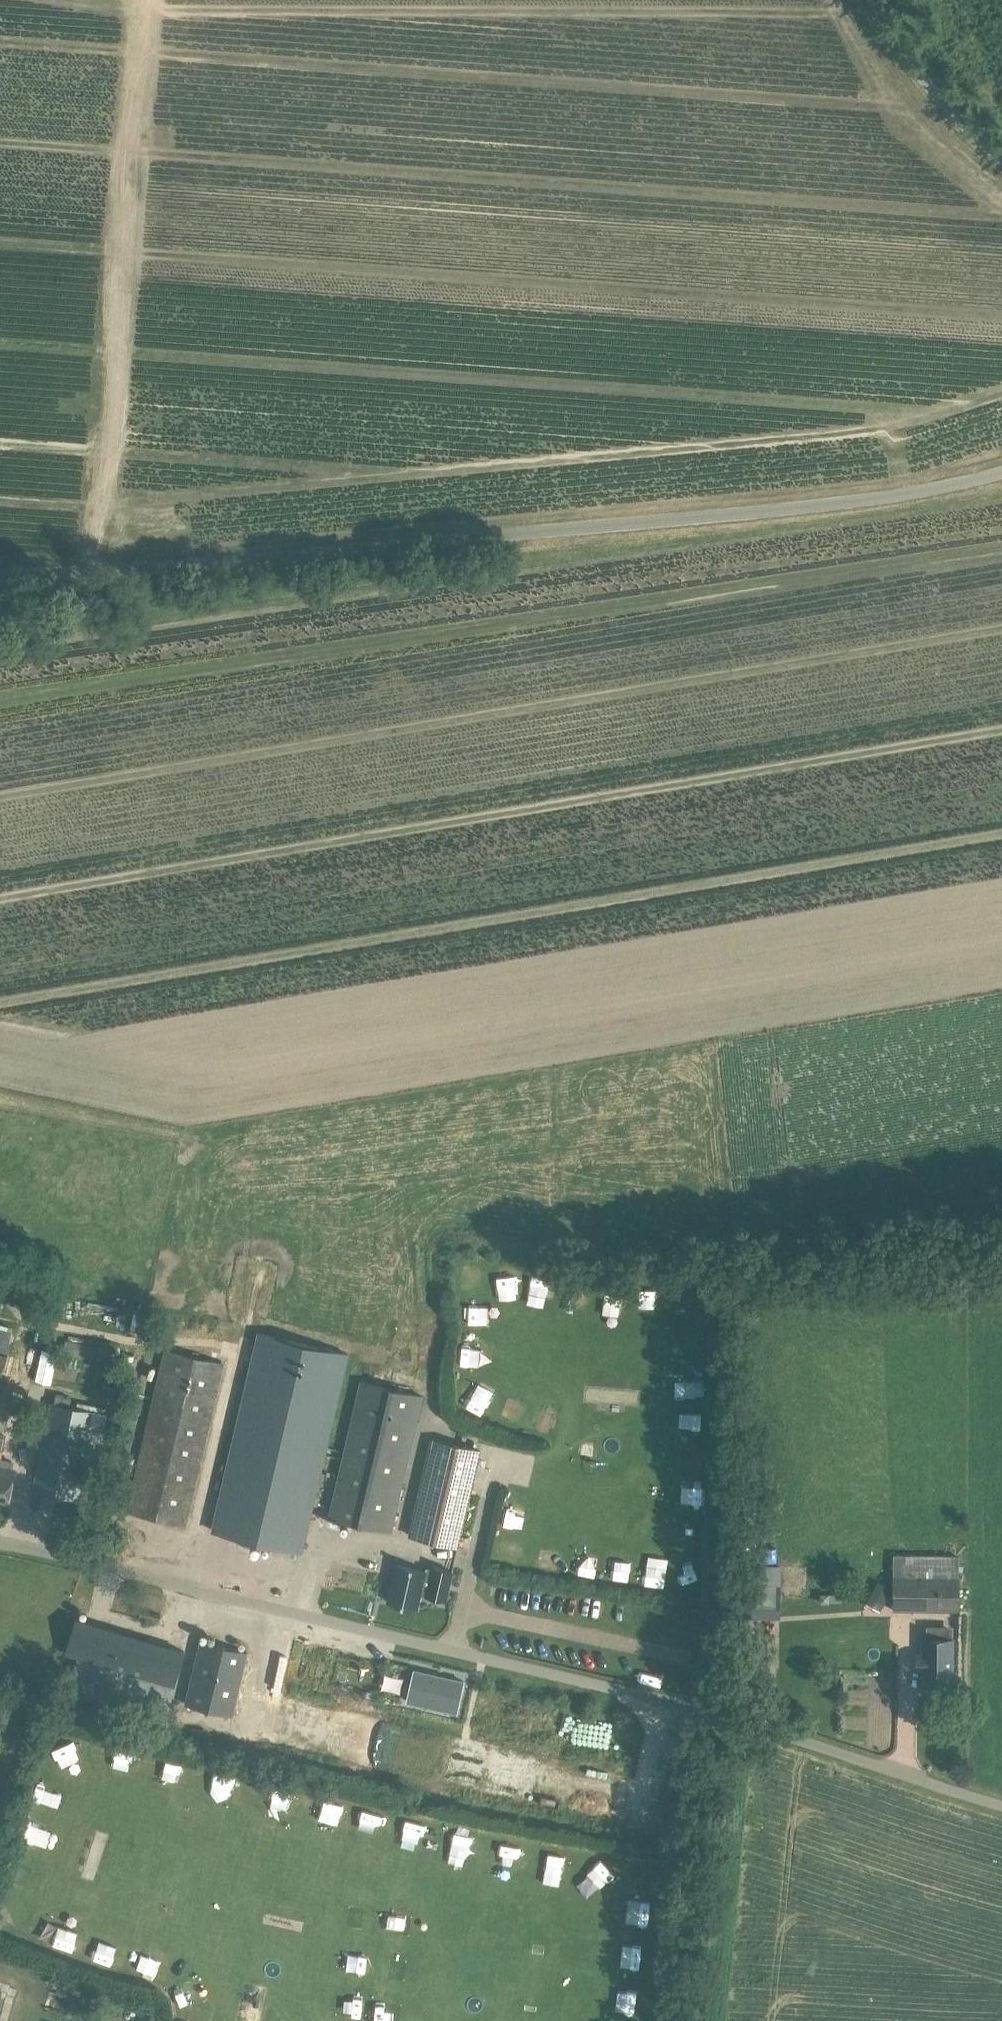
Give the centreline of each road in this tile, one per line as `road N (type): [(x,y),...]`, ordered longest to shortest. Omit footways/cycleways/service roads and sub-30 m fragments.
road 1 (unclassified): [(1001,1808),(712,1713),(0,1545)]
road 2 (unclassified): [(0,573),(817,506),(1001,472)]
road 3 (unclassified): [(1001,158),(916,68),(875,0)]

